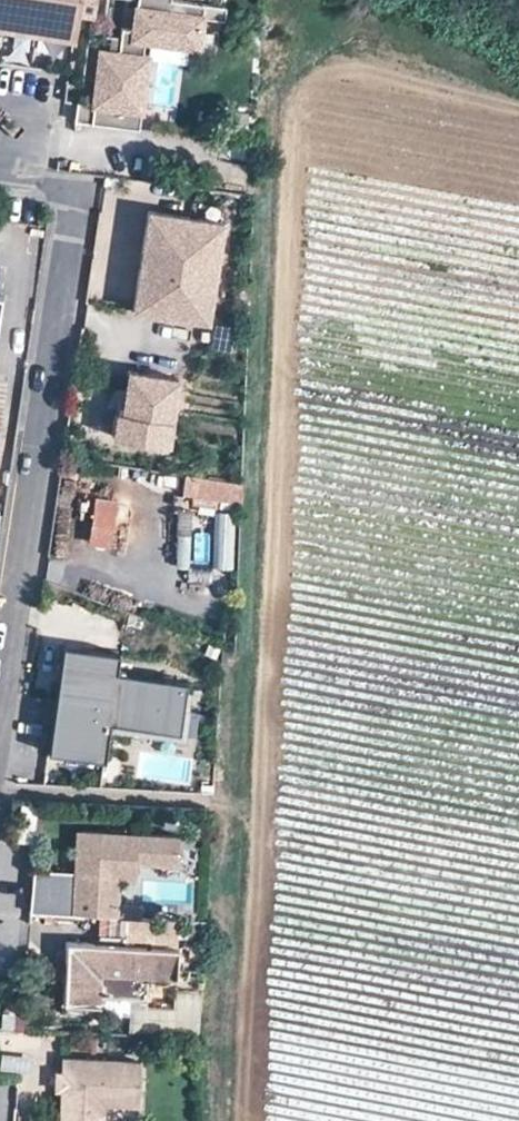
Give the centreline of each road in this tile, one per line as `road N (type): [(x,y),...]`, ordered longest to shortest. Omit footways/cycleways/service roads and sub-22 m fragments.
road 1 (residential): [(6,160),(66,182),(77,201),(0,680)]

